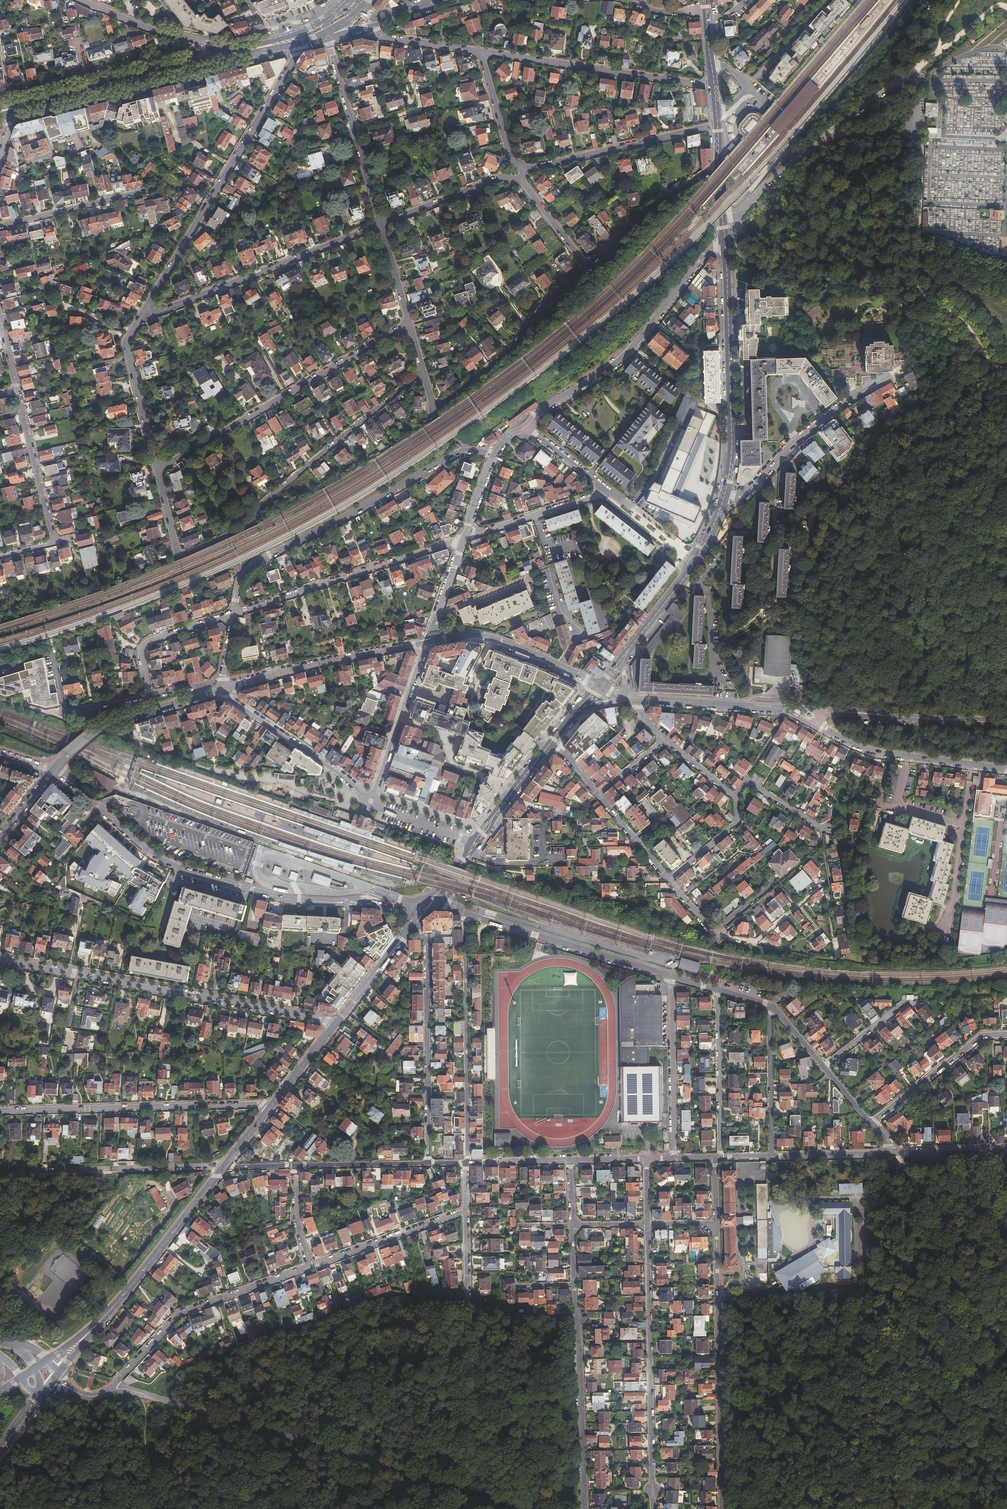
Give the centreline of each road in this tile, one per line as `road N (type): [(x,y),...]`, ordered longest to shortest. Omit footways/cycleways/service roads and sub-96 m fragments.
road 1 (residential): [(111,1388),(532,1508)]
road 2 (unclassified): [(422,370),(264,500),(255,522),(187,555),(176,550),(157,470)]
road 3 (residential): [(0,959),(335,1024)]
road 4 (residential): [(54,769),(170,864),(276,897),(338,903)]
road 5 (unclassified): [(143,312),(302,44)]
road 6 (unclassified): [(233,614),(239,579),(252,565),(467,450)]
road 7 (unclassified): [(409,323),(157,470)]
road 8 (unclassified): [(716,1223),(722,1508)]
road 9 (unclassified): [(648,1224),(653,1508)]
road 10 (residential): [(725,245),(710,248),(618,361),(524,427)]
road 11 (residential): [(270,1108),(0,1111)]
road 12 (secondary): [(724,497),(732,443),(725,245)]
road 13 (unclassified): [(380,225),(143,312)]
road 14 (residential): [(464,913),(465,1162)]
road 15 (residential): [(233,614),(463,539)]
road 16 (unclassified): [(309,1267),(182,1313),(111,1388)]
road 17 (residential): [(427,1163),(426,944),(414,929)]
road 18 (residential): [(908,368),(860,392),(747,494),(724,497)]
road 19 (residential): [(0,1171),(224,1167)]
road 20 (residential): [(576,1285),(584,1508)]
road 21 (unclassified): [(701,85),(481,52)]
road 22 (secondary): [(723,216),(705,0)]
road 23 (residential): [(464,913),(671,976)]
road 24 (secondary): [(224,1167),(88,1334)]
road 25 (unclassified): [(433,404),(510,350),(546,300),(586,266)]
road 26 (tertiary): [(427,641),(225,688)]
road 27 (primary): [(8,111),(207,60)]
road 28 (residential): [(812,721),(866,749),(1006,770)]
road 29 (secondary): [(622,659),(692,566),(724,497)]
road 30 (unclassified): [(814,713),(1006,724)]
road 31 (unclassified): [(708,127),(525,169)]
road 32 (tertiary): [(601,686),(482,637),(427,641)]
road 33 (residential): [(671,976),(674,1158)]
road 34 (residential): [(365,797),(230,699),(225,688)]
road 35 (tertiary): [(204,692),(99,728),(54,769)]
road 36 (residential): [(718,990),(719,1157)]
road 37 (unclassified): [(466,1211),(309,1267)]
road 38 (residential): [(637,700),(802,712)]
road 39 (unclassified): [(157,470),(126,353),(143,312)]
road 40 (residential): [(1006,1034),(976,1039),(872,1124)]
road 41 (residential): [(427,641),(374,795)]
road 42 (track): [(914,136),(919,294)]
road 43 (residential): [(586,266),(660,202),(710,171)]
road 44 (unclassified): [(54,542),(16,391)]
road 45 (residential): [(0,225),(151,189)]
road 46 (residential): [(770,1006),(772,1157)]
road 47 (unclassified): [(380,225),(504,176),(520,181)]
road 48 (residential): [(603,490),(463,539)]
road 49 (residential): [(149,695),(141,652),(146,642),(233,614)]
road 50 (track): [(905,295),(906,323),(940,344),(944,360),(931,365),(914,348),(913,367)]
road 51 (residential): [(829,135),(905,136),(914,79)]
road 52 (residential): [(723,216),(829,135)]
road 53 (residential): [(295,1166),(427,1163)]
road 54 (unclassified): [(525,169),(512,161),(481,52)]
road 55 (residential): [(83,0),(203,41)]
road 56 (track): [(815,890),(755,942),(712,933)]
road 57 (residential): [(772,1157),(895,1154)]
road 58 (secondary): [(550,744),(477,843)]

